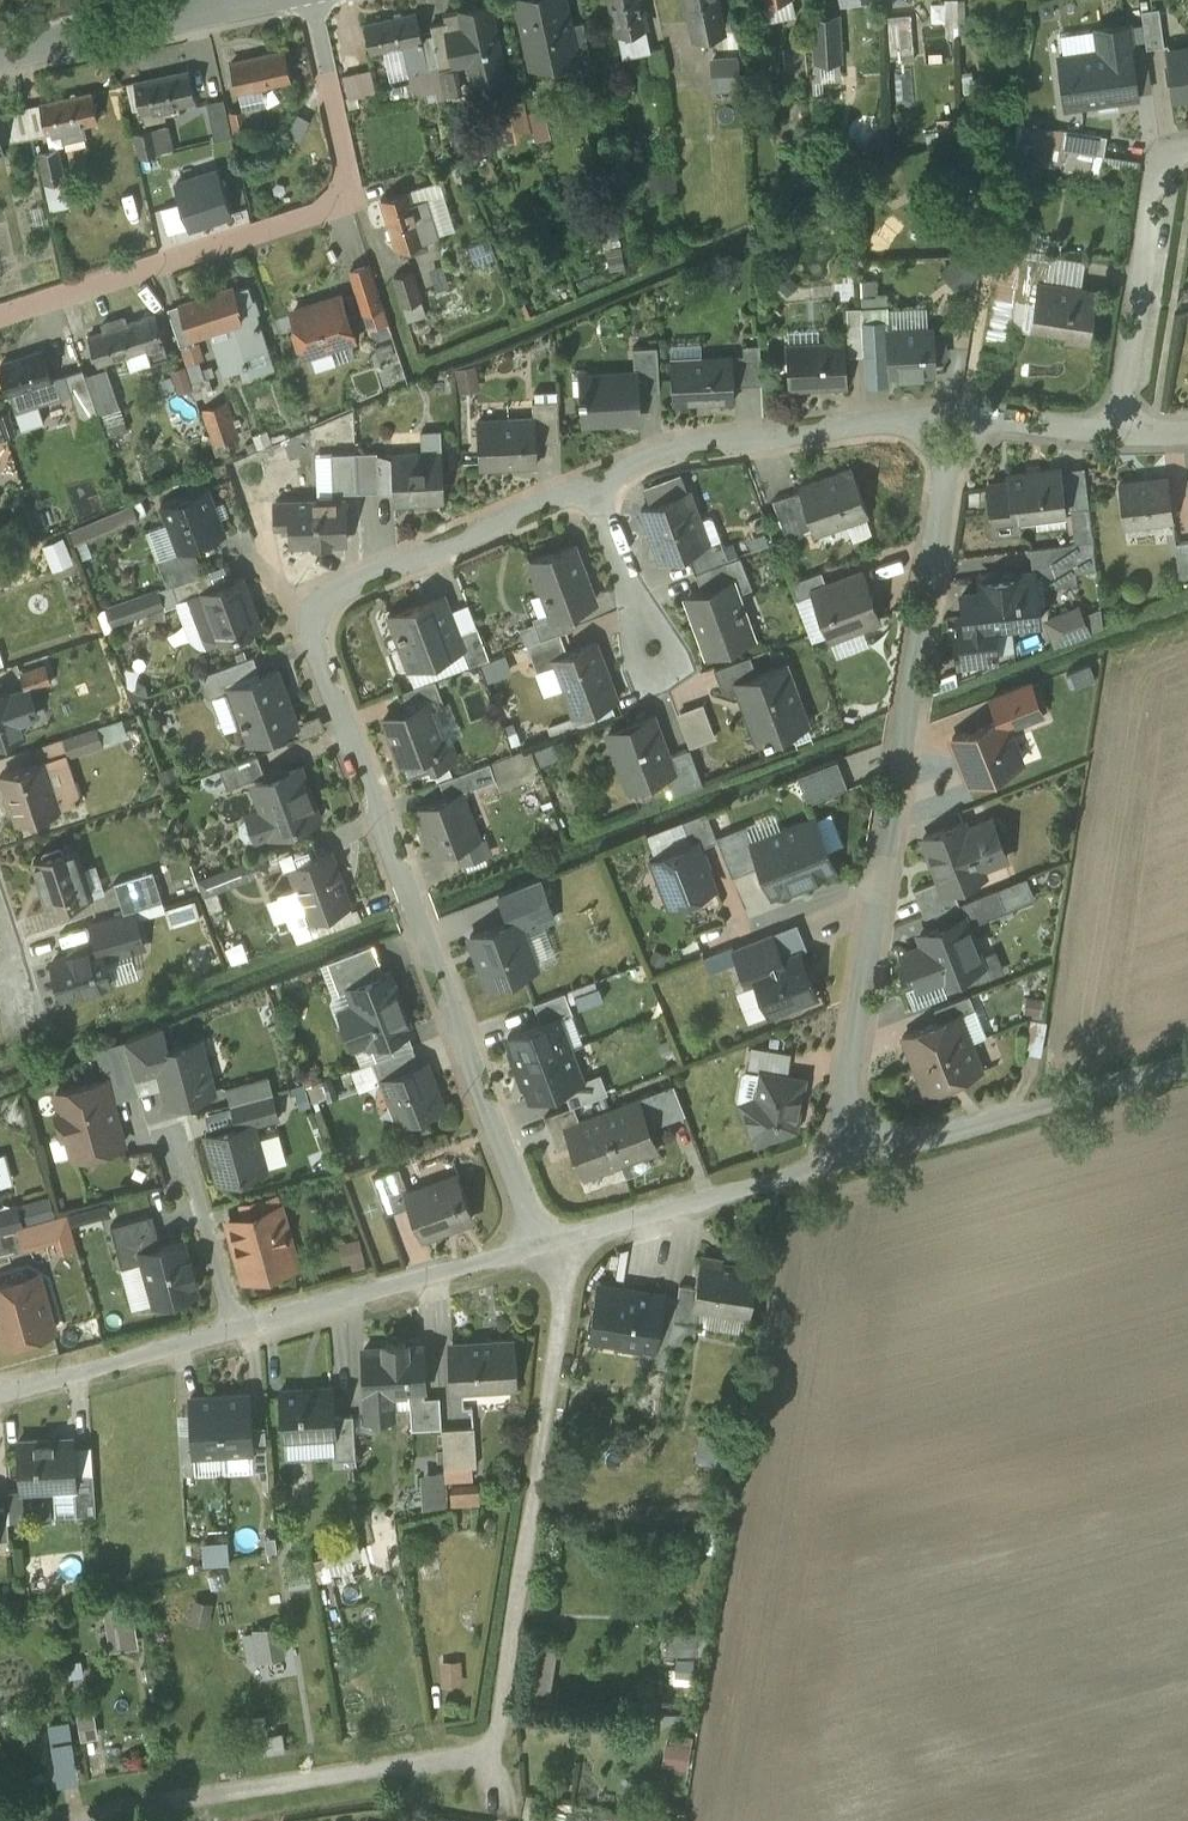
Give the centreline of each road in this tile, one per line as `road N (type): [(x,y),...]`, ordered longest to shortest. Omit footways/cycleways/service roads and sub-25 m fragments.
road 1 (residential): [(586,484),(325,593),(314,634),(538,1249)]
road 2 (track): [(538,1249),(558,1297),(555,1355),(506,1690),(492,1734),(465,1759),(51,1819)]
road 3 (residential): [(883,873),(954,418)]
road 4 (residential): [(954,418),(866,421),(672,453),(586,484)]
road 5 (residential): [(0,316),(357,199)]
road 6 (residential): [(839,1167),(1187,1070)]
road 7 (residential): [(538,1249),(839,1167)]
road 8 (residential): [(238,1331),(538,1249)]
road 9 (residential): [(839,1167),(883,873)]
road 10 (residential): [(1187,154),(1168,174),(1126,431)]
road 11 (residential): [(0,1395),(238,1331)]
road 12 (tertiary): [(233,0),(0,52)]
road 13 (residential): [(176,1129),(238,1331)]
road 14 (residential): [(665,675),(586,484)]
road 15 (residential): [(357,199),(309,0)]
road 16 (residential): [(1126,431),(954,418)]
road 17 (residential): [(759,923),(883,873)]

